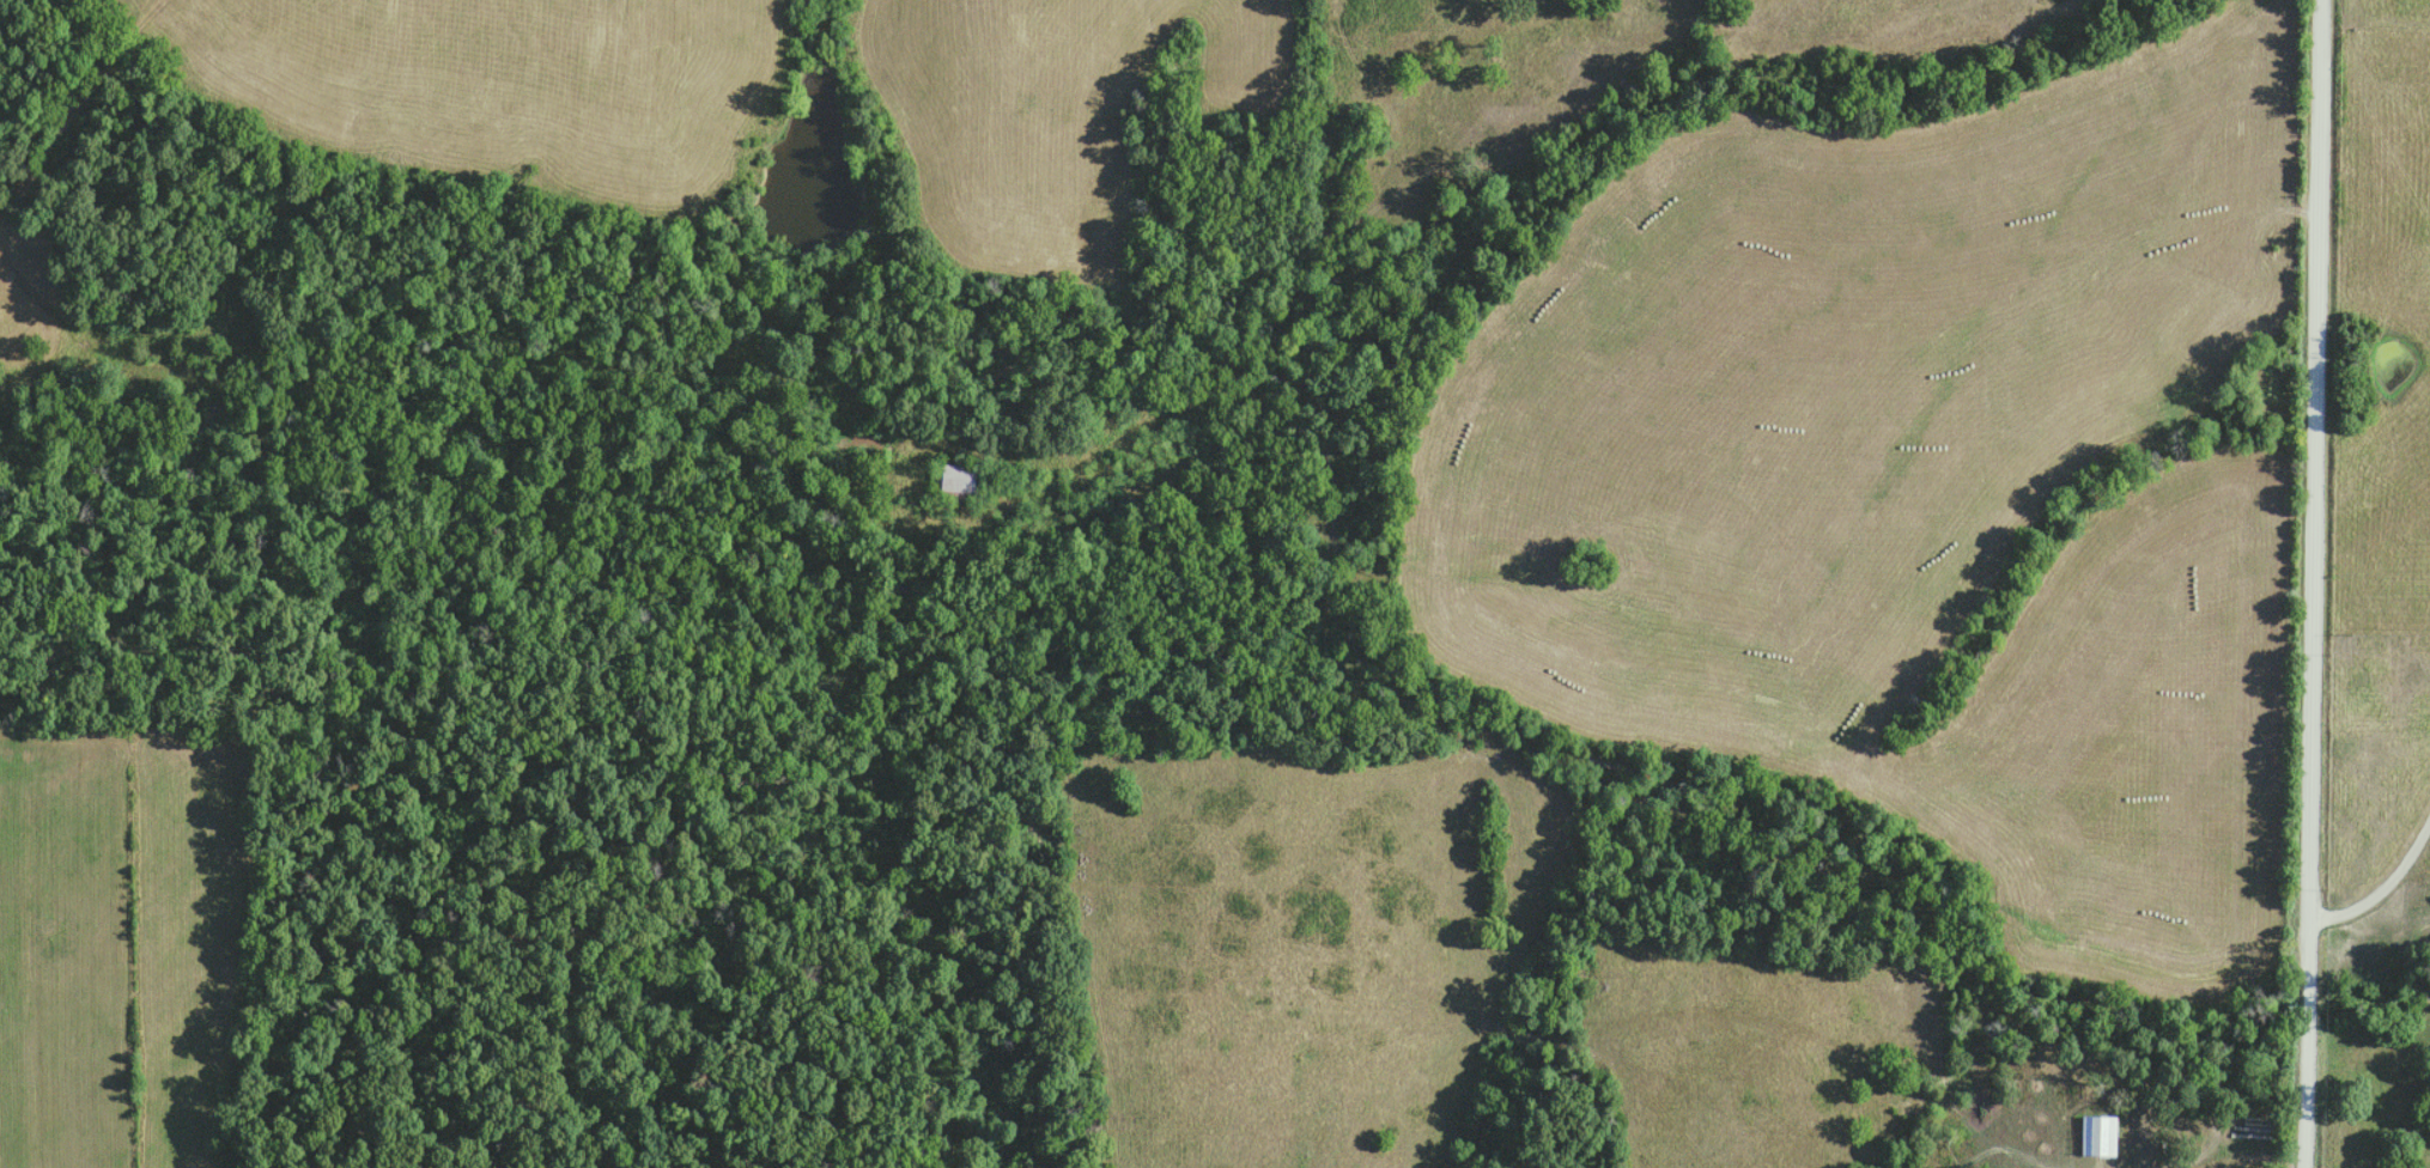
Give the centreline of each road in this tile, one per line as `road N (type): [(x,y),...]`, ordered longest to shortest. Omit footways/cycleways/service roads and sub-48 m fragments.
road 1 (residential): [(2302,1167),(2322,0)]

